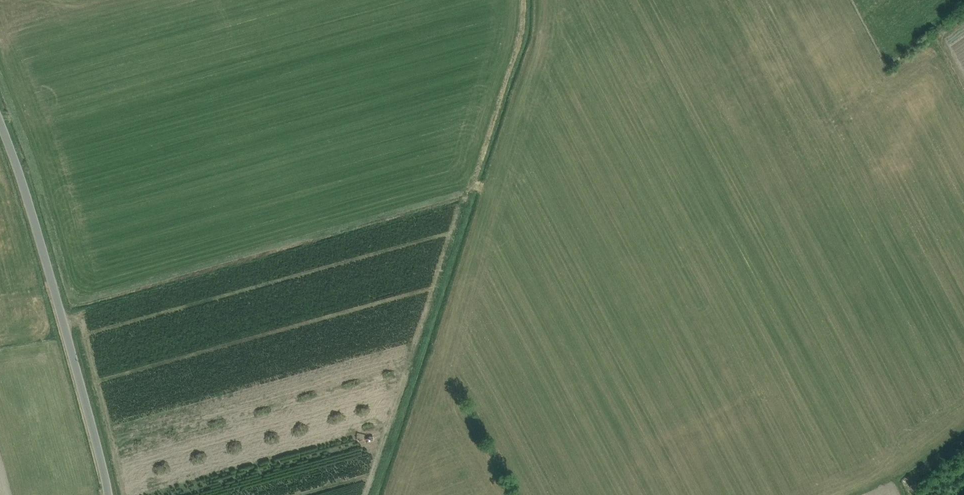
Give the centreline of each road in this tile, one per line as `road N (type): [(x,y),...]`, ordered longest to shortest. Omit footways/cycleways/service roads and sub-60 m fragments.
road 1 (unclassified): [(109,494),(63,315),(0,123)]

